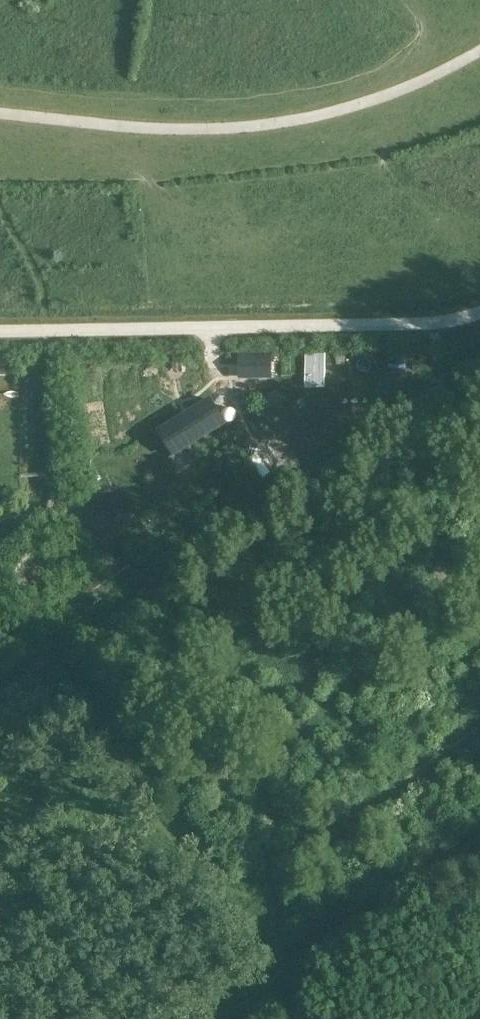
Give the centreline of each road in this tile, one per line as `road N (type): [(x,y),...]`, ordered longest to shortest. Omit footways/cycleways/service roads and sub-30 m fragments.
road 1 (residential): [(479,312),(451,324),(0,331)]

